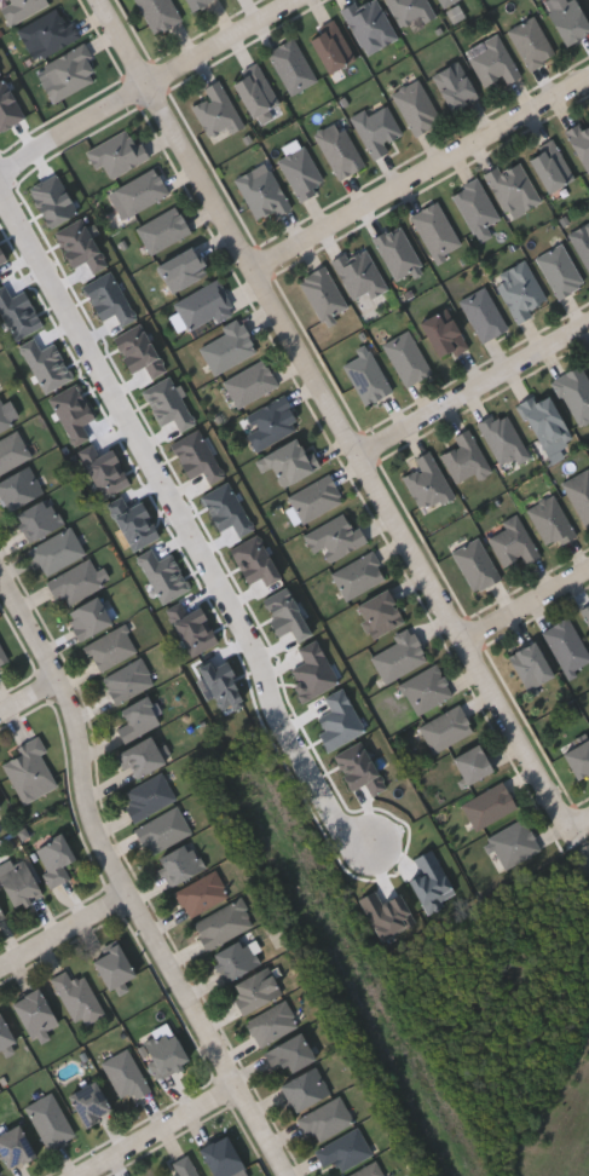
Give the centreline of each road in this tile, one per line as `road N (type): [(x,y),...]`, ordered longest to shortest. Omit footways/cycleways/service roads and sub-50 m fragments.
road 1 (residential): [(0,181),(267,652),(285,716),(350,822),(385,851)]
road 2 (residential): [(0,574),(75,722),(91,812),(132,899),(288,1175)]
road 3 (residential): [(359,456),(106,0)]
road 4 (residential): [(570,831),(359,456)]
road 5 (residential): [(254,271),(588,80)]
road 6 (residential): [(309,0),(0,181)]
road 7 (residential): [(588,325),(359,456)]
road 8 (residential): [(82,1175),(237,1086)]
road 9 (residential): [(0,975),(132,899)]
road 10 (residential): [(463,641),(588,570)]

